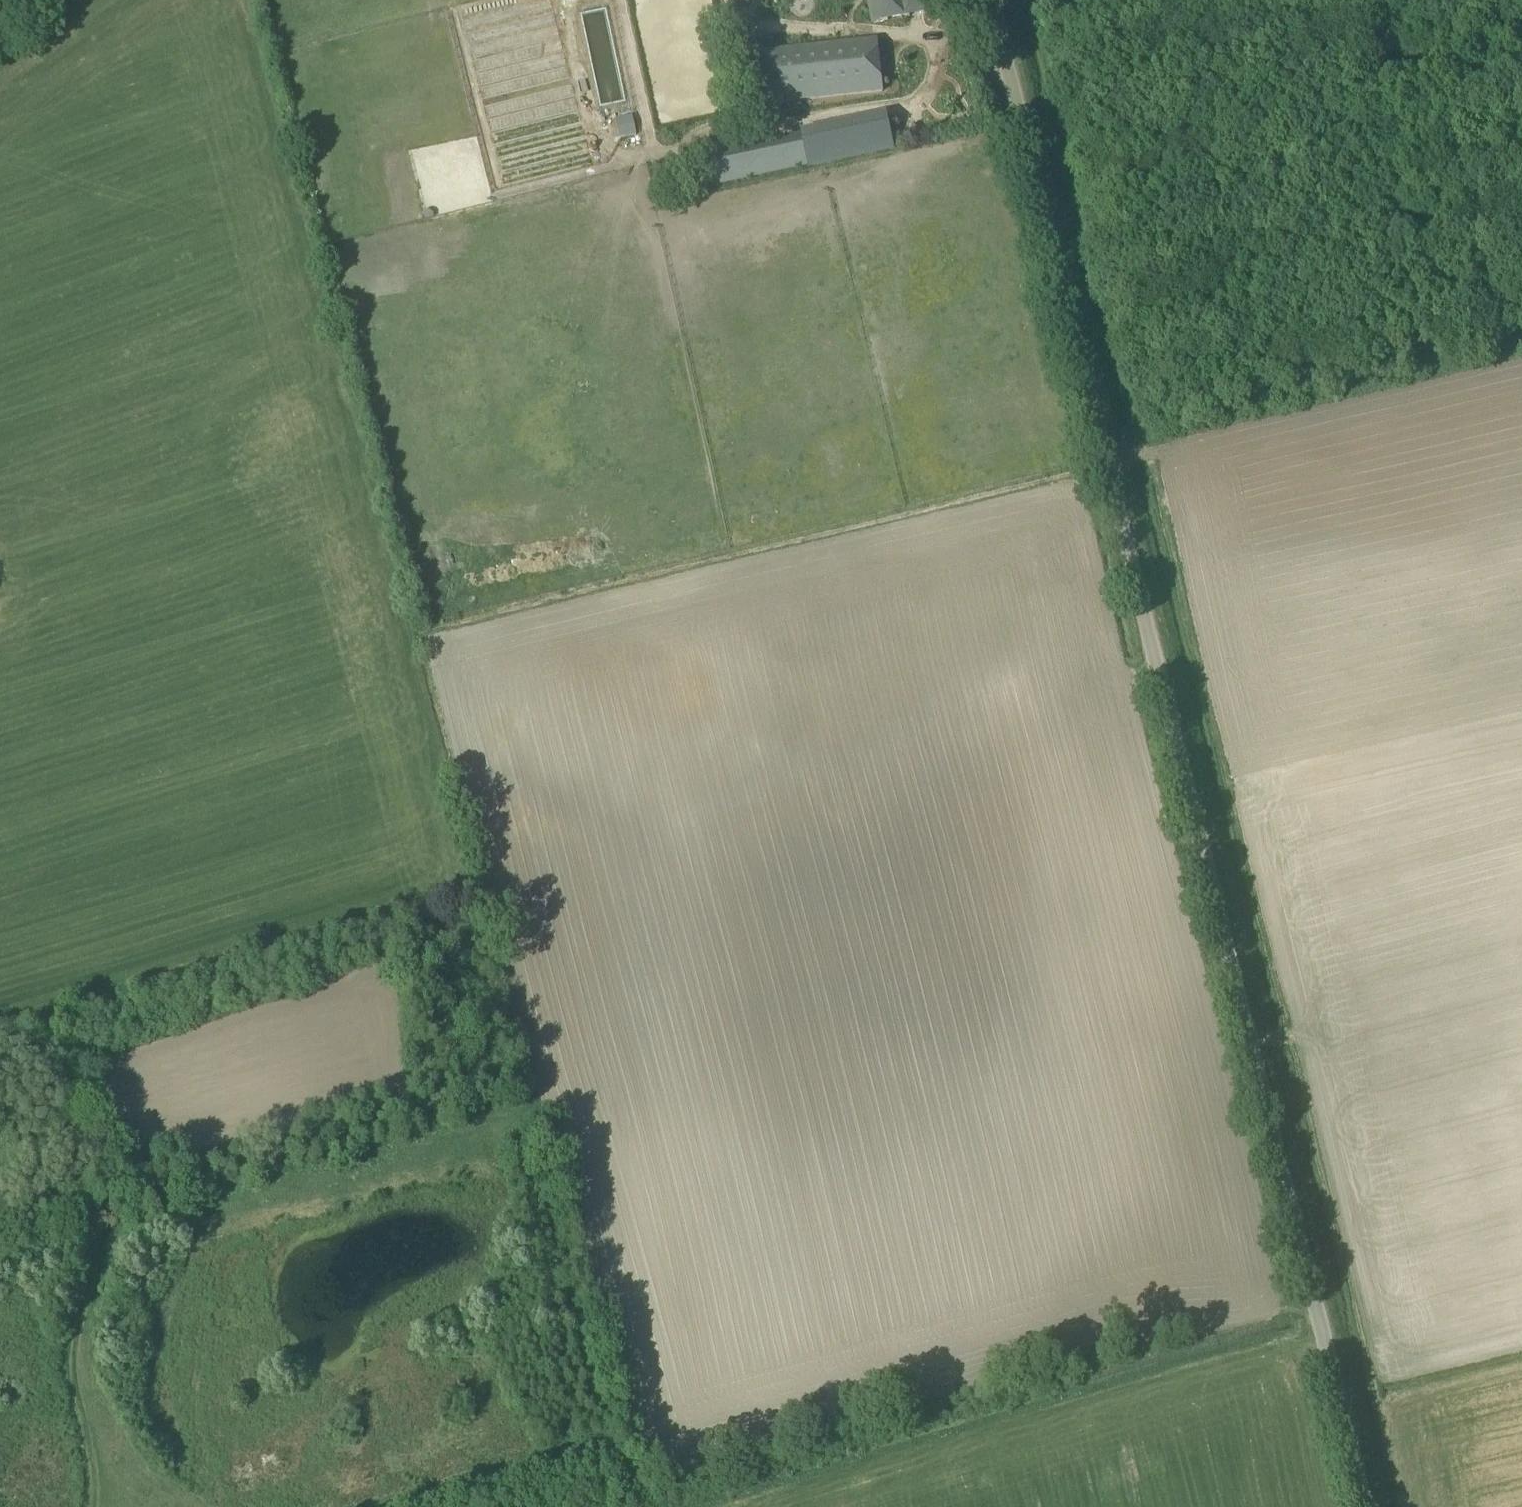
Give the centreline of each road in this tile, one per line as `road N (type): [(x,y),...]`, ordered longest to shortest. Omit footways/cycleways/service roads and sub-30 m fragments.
road 1 (unclassified): [(1364,1506),(990,0)]

